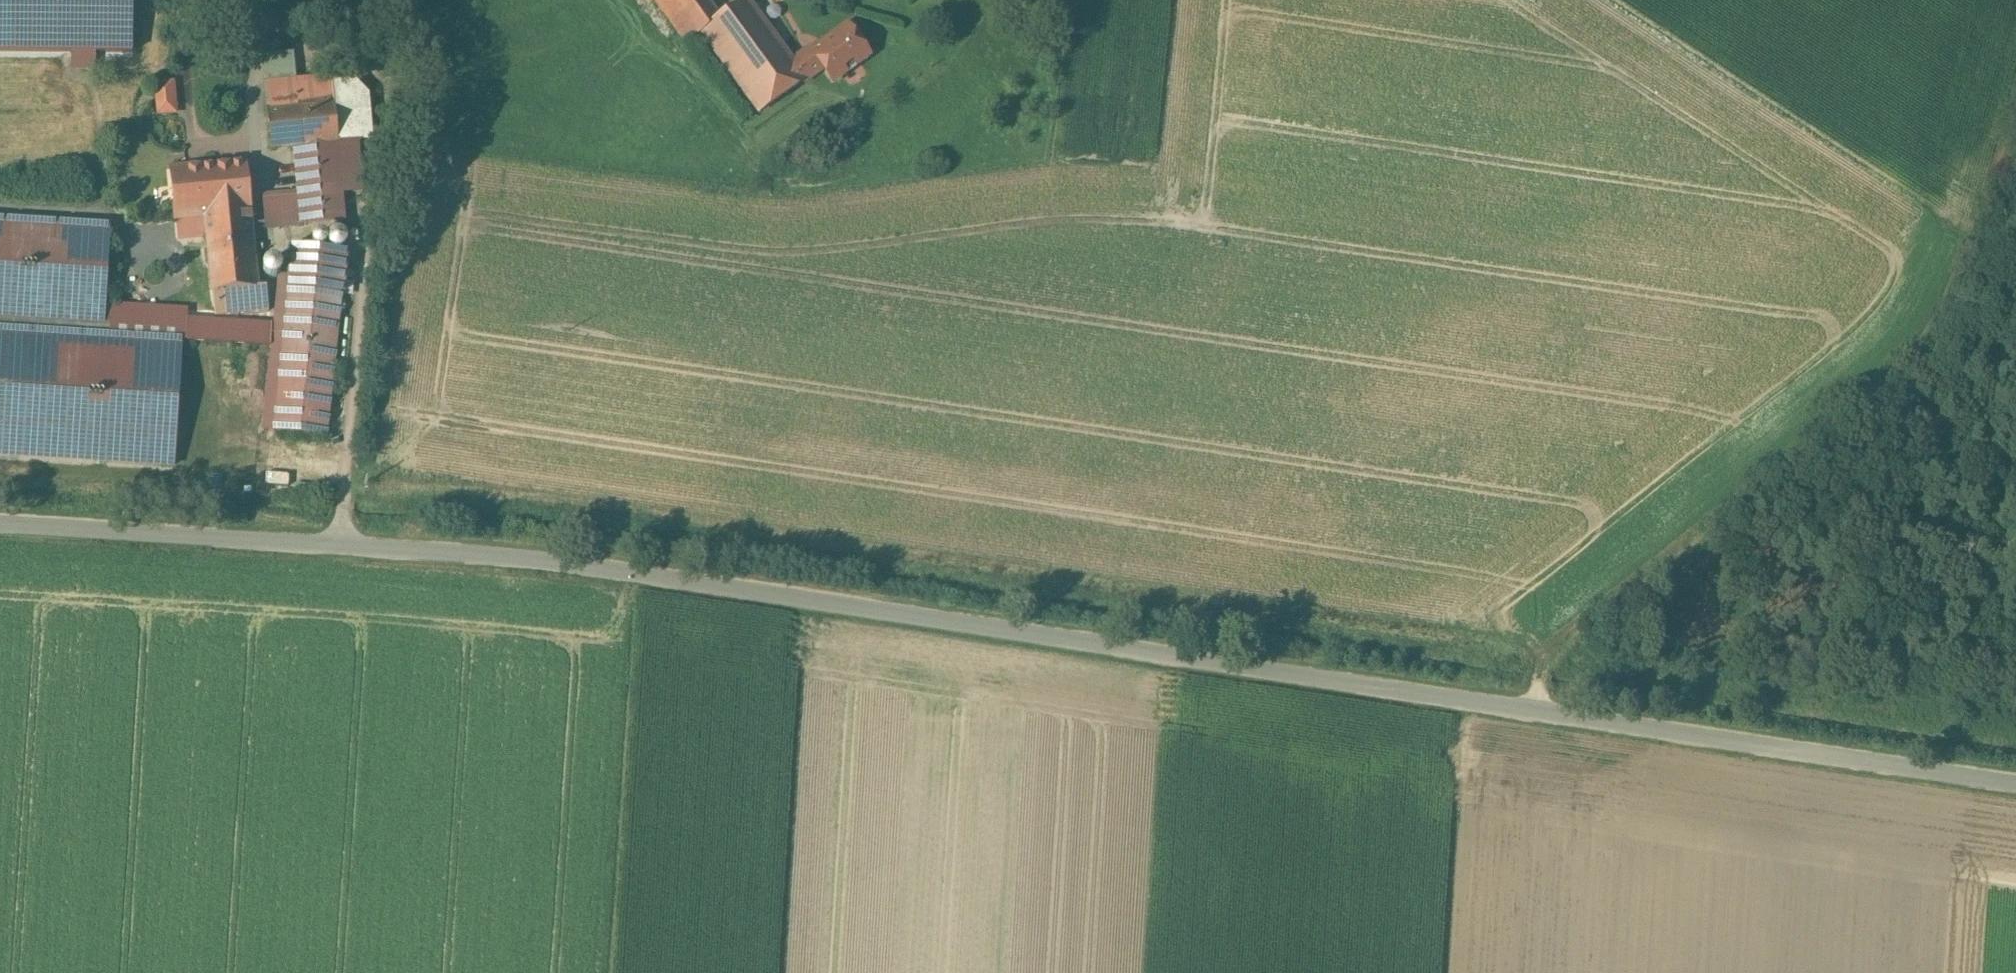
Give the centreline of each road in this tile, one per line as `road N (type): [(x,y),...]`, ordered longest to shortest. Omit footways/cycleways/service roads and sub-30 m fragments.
road 1 (unclassified): [(0,526),(568,564),(2015,784)]
road 2 (track): [(1515,709),(1578,620),(1875,400),(2000,169),(2015,110)]

